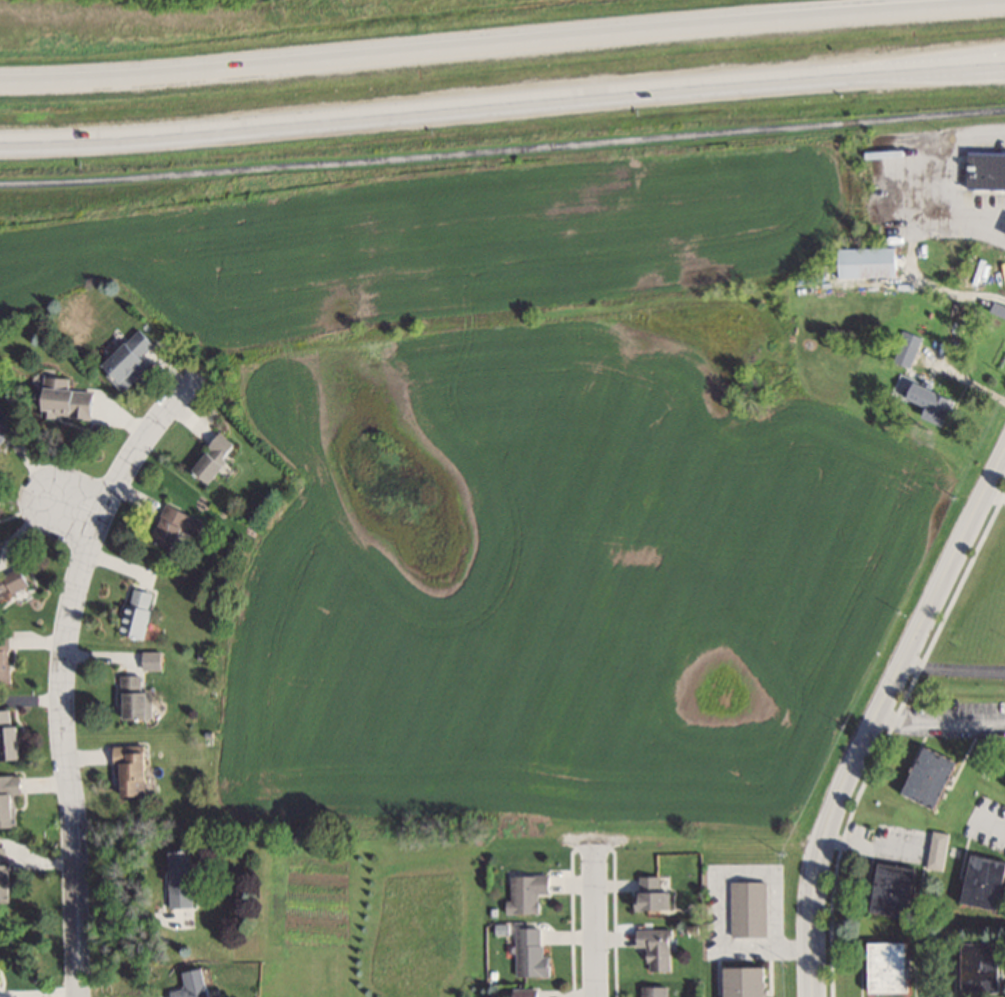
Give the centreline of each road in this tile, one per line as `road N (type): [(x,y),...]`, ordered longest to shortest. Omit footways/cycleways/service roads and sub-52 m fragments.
road 1 (trunk): [(0,143),(1004,64)]
road 2 (trunk): [(1004,5),(150,74),(0,78)]
road 3 (residential): [(77,996),(75,841),(61,700),(70,610),(120,474),(201,372)]
road 4 (secondary): [(1004,448),(822,842)]
road 5 (trunk): [(806,77),(1004,41)]
road 6 (residential): [(597,996),(593,837)]
road 7 (secondary): [(822,842),(812,996)]

